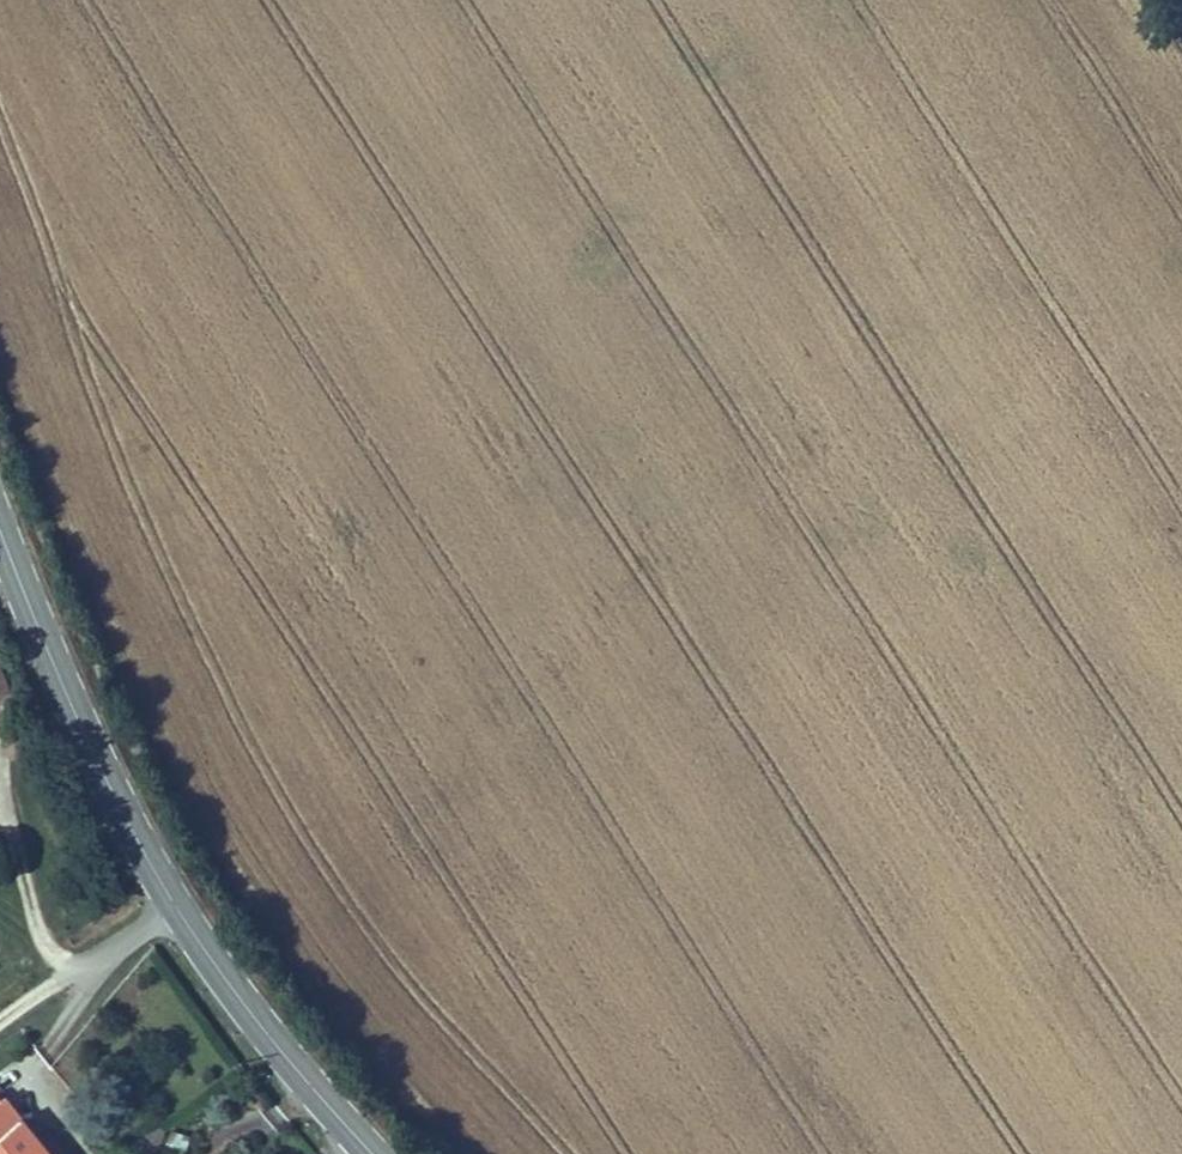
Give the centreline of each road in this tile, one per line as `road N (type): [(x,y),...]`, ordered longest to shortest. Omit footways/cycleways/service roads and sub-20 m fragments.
road 1 (primary): [(0,519),(88,735),(171,906),(373,1153)]

